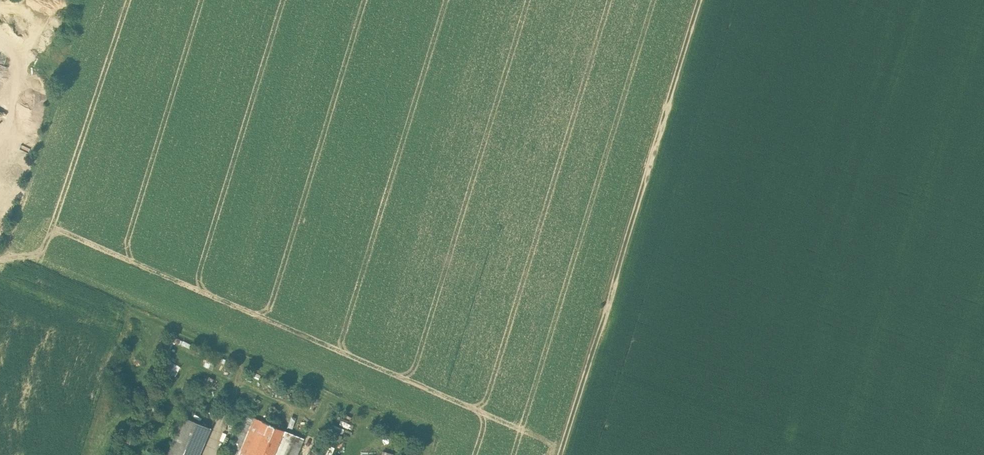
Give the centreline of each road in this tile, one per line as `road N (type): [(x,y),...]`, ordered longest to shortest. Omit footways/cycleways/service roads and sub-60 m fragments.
road 1 (track): [(701,0),(564,454)]

